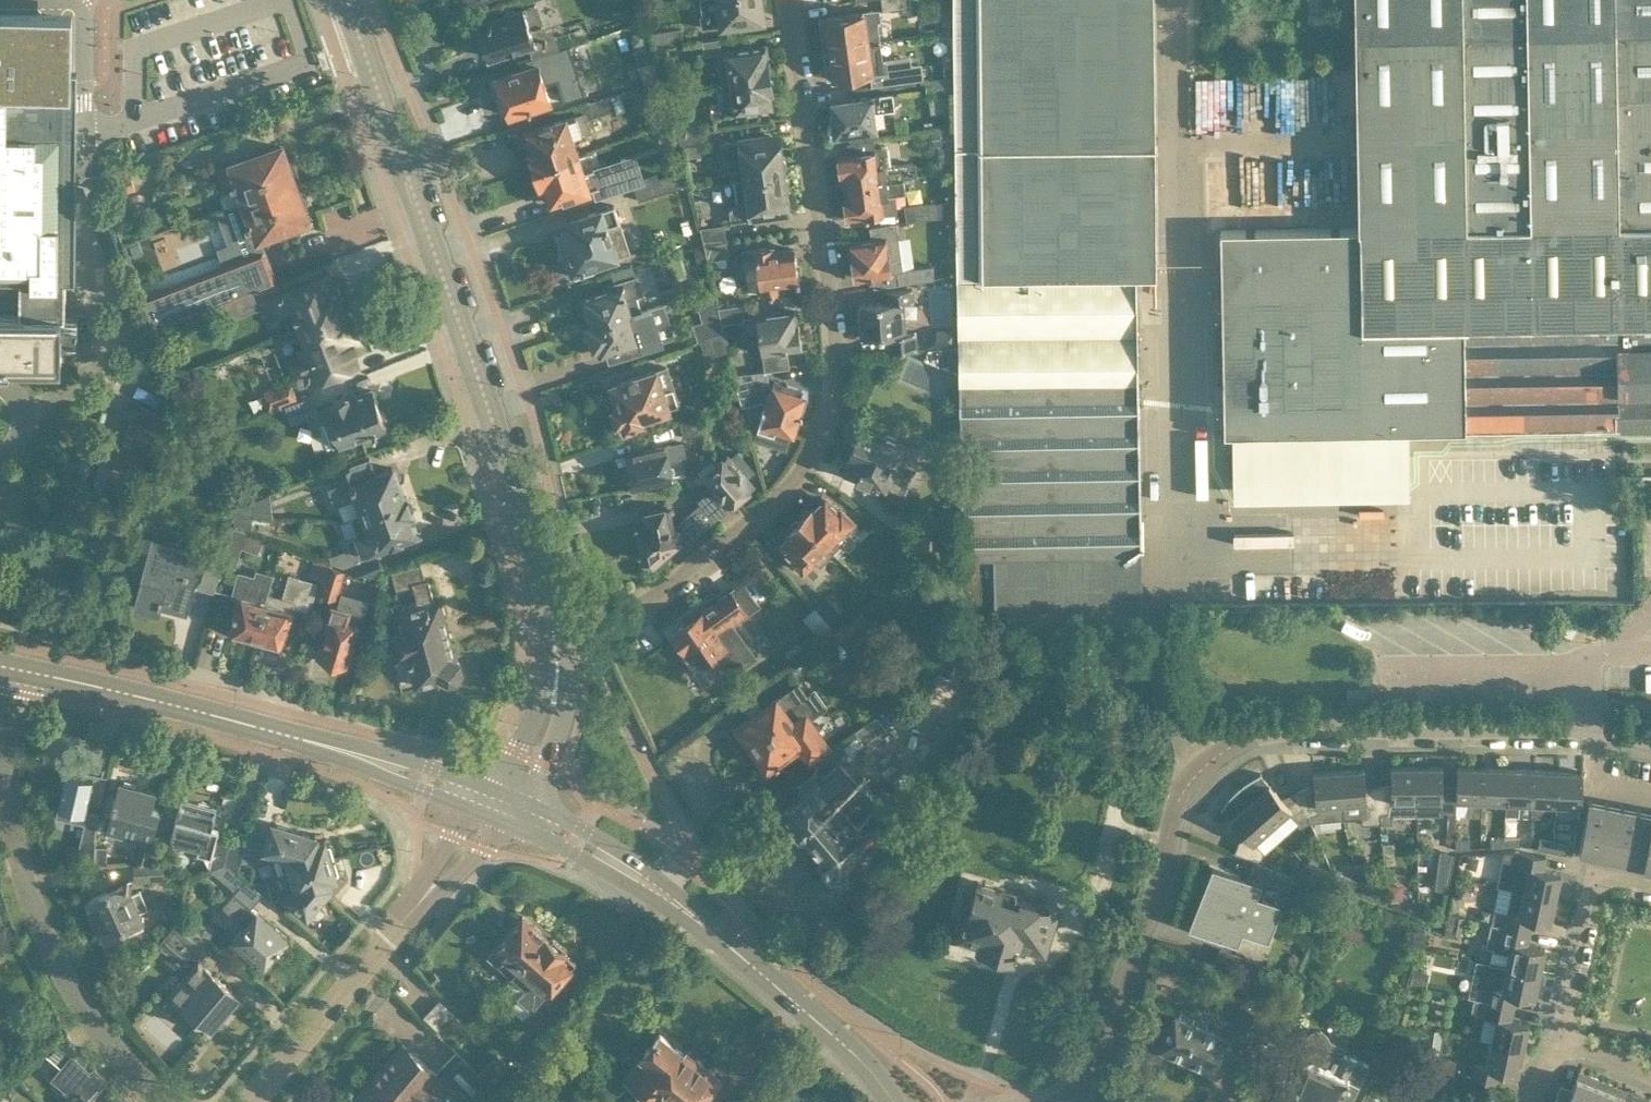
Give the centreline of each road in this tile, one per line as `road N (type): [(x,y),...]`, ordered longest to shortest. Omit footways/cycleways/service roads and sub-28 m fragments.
road 1 (unclassified): [(1075,1101),(1162,870),(1179,800),(1225,750),(1291,730),(1585,730),(1650,742)]
road 2 (unclassified): [(553,635),(653,599),(671,584),(778,496),(818,442),(830,410),(834,320),(788,0)]
road 3 (tertiary): [(553,635),(482,391),(346,0)]
road 4 (unclassified): [(163,1101),(83,1008),(22,877),(4,814),(8,667)]
road 5 (tertiary): [(400,769),(8,667)]
road 6 (tertiary): [(896,1101),(867,1062),(749,954),(627,872)]
road 7 (residential): [(237,1101),(423,896)]
road 8 (unclassified): [(1550,1027),(1588,882),(1600,873),(1650,884)]
road 9 (tertiary): [(513,829),(627,872)]

